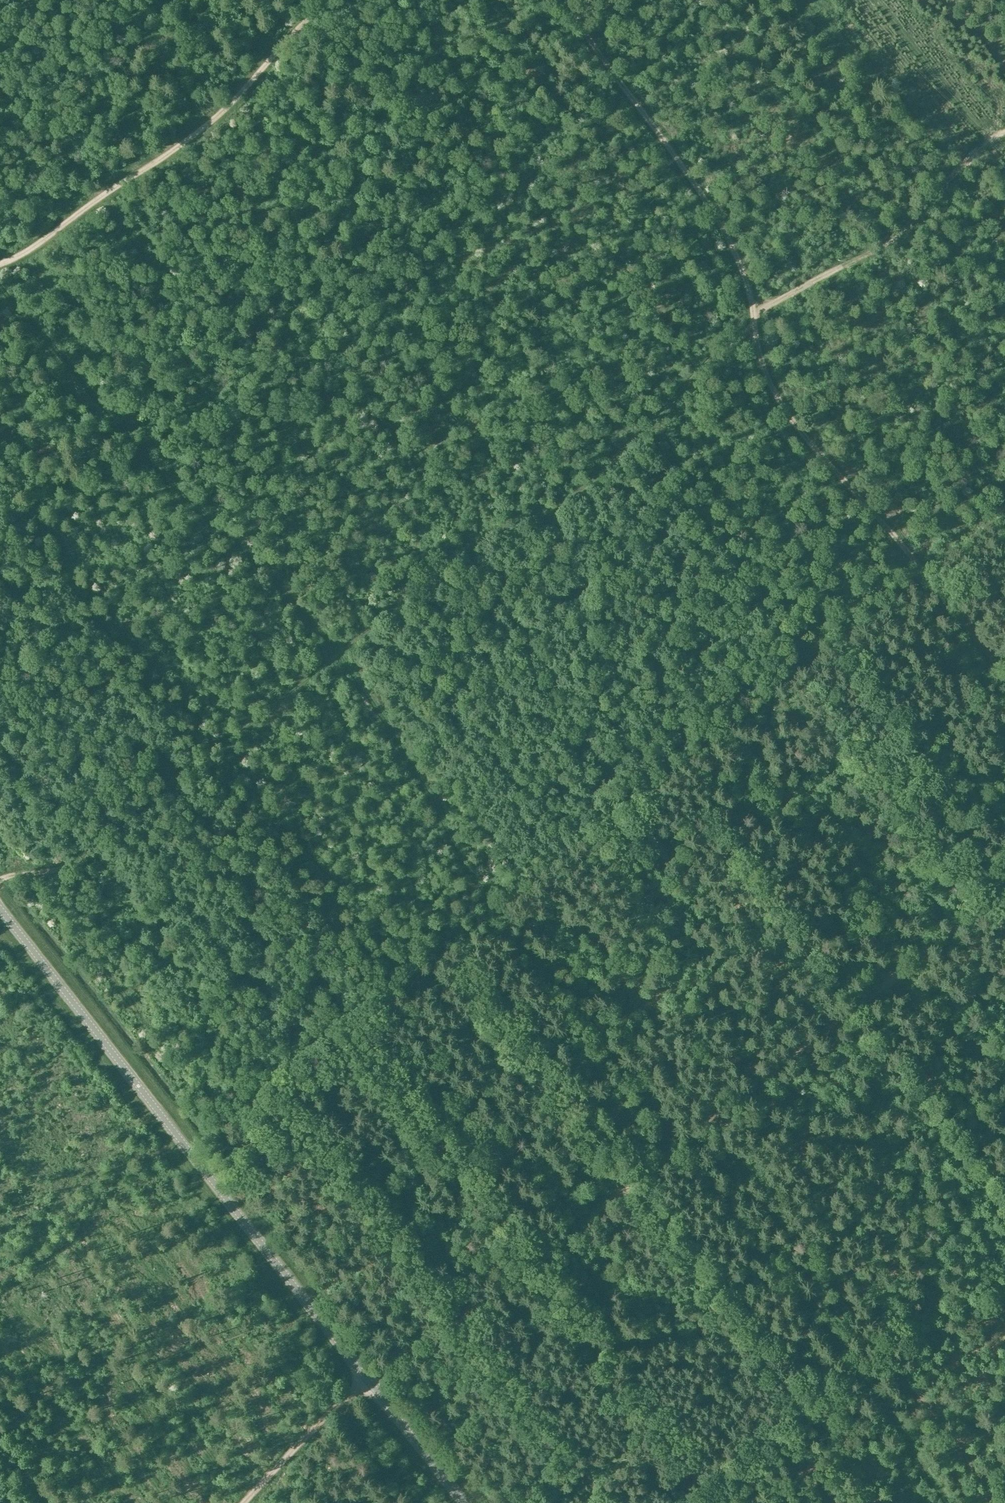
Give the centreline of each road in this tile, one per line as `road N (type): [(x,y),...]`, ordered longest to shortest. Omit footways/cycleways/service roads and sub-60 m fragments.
road 1 (track): [(0,289),(329,641),(396,738),(479,886),(895,1419),(947,1502)]
road 2 (track): [(245,1502),(352,1390),(497,1294),(680,1140),(1004,889)]
road 3 (track): [(0,880),(70,862),(430,572),(557,505),(609,467),(715,352),(754,330)]
road 4 (track): [(565,0),(728,239),(776,400),(1004,676)]
road 5 (tertiary): [(464,1502),(0,909)]
road 6 (track): [(0,263),(205,127),(325,0)]
road 7 (track): [(753,315),(880,248),(991,141)]
road 8 (track): [(877,0),(991,141)]

